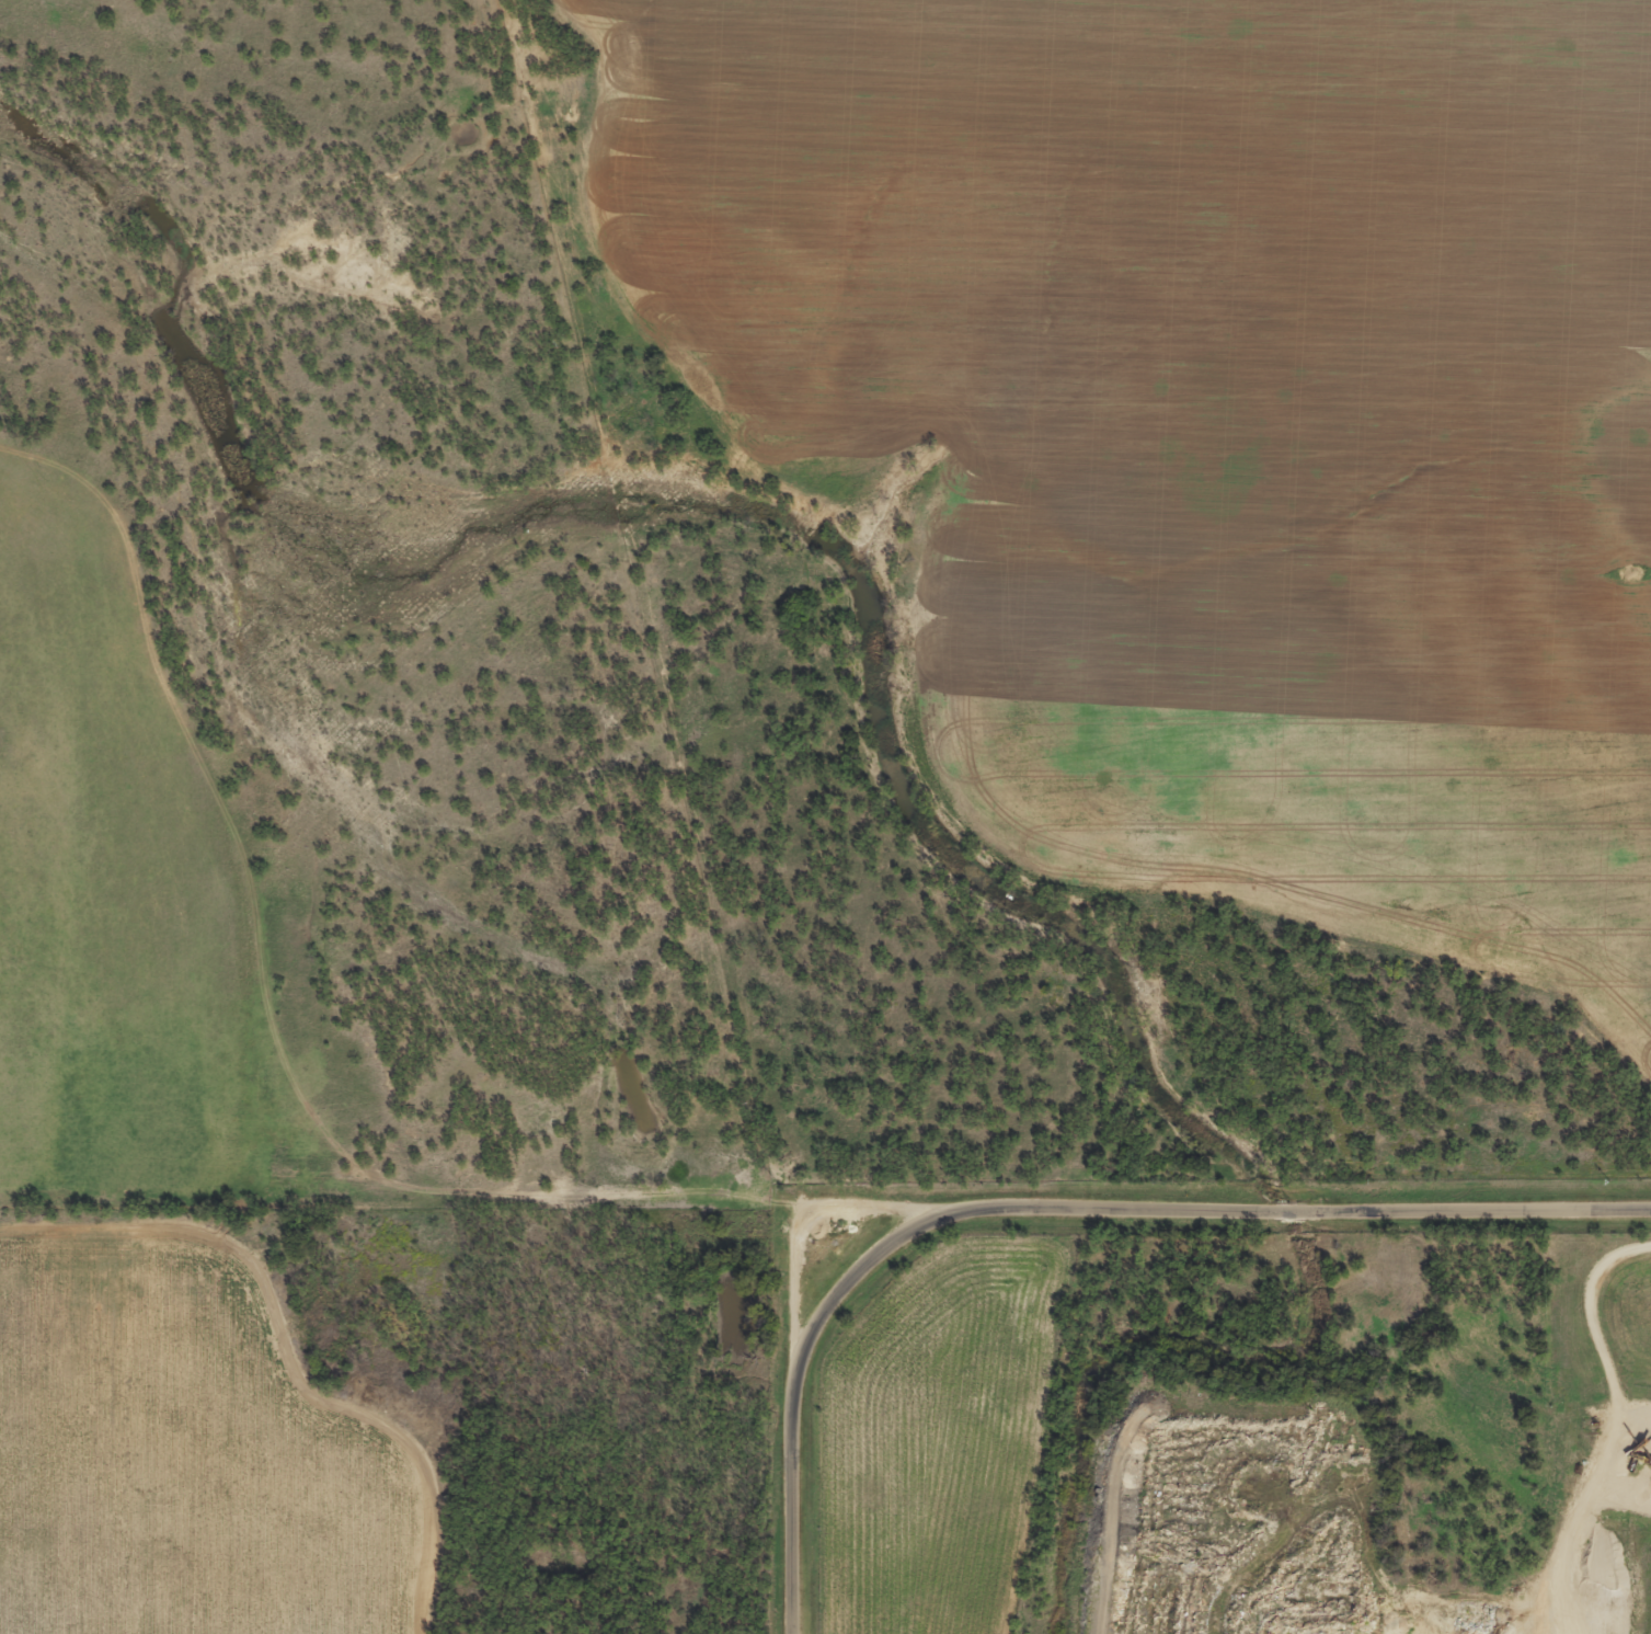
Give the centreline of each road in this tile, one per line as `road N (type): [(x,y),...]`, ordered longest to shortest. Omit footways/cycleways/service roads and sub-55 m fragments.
road 1 (track): [(0,444),(69,466),(123,510),(161,665),(228,813),(261,913),(278,1036),(329,1129),(365,1166),(403,1189),(455,1198),(683,1191),(789,1201),(907,1243)]
road 2 (tertiary): [(797,1633),(799,1440),(817,1339),(848,1292),(938,1224),(1024,1209),(1650,1211)]

